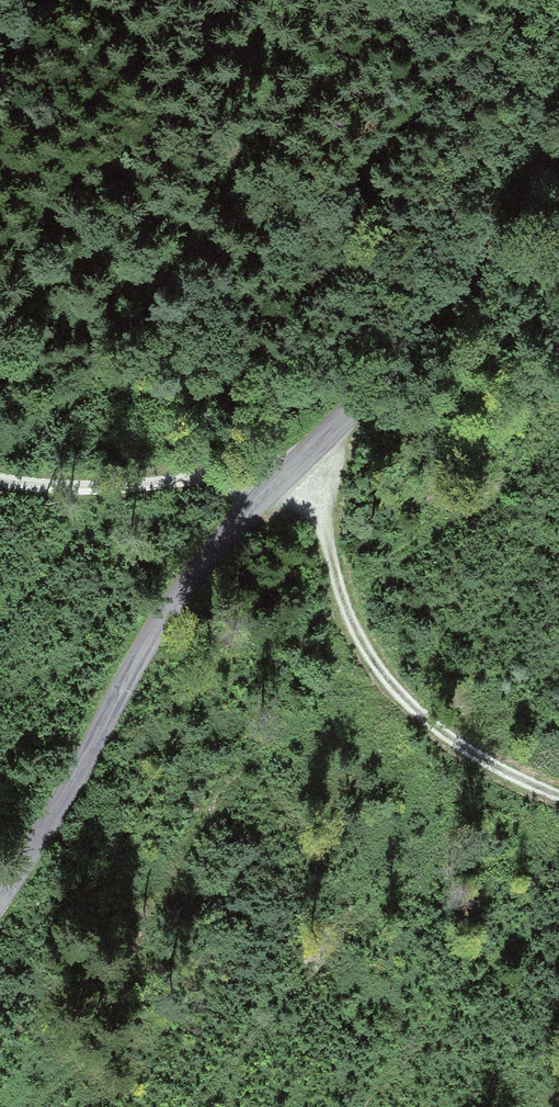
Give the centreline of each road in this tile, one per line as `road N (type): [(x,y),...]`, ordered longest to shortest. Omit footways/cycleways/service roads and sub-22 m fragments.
road 1 (unclassified): [(0,897),(66,799),(148,641),(196,570),(425,327),(505,217),(558,109)]
road 2 (track): [(0,478),(40,486),(291,468),(315,480),(350,630),(454,743),(558,795)]

